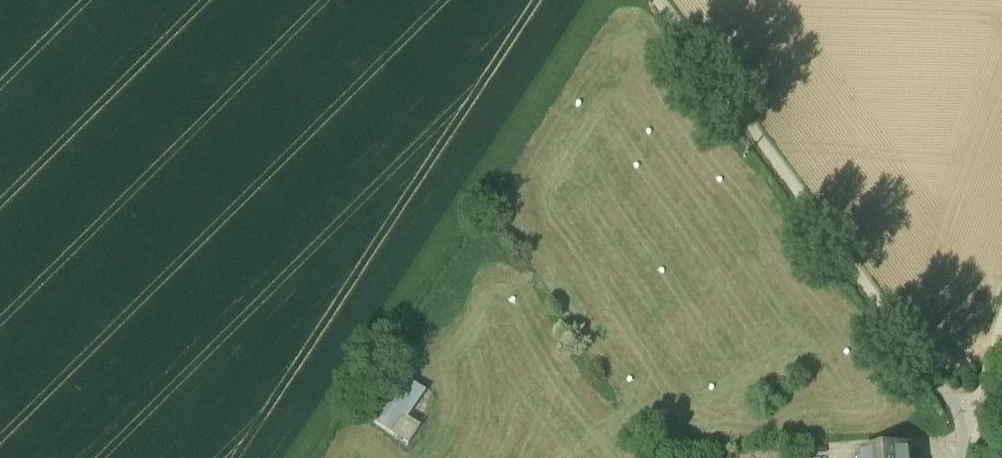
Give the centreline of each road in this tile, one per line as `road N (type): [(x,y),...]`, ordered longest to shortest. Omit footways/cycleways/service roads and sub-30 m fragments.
road 1 (track): [(968,420),(656,0)]

